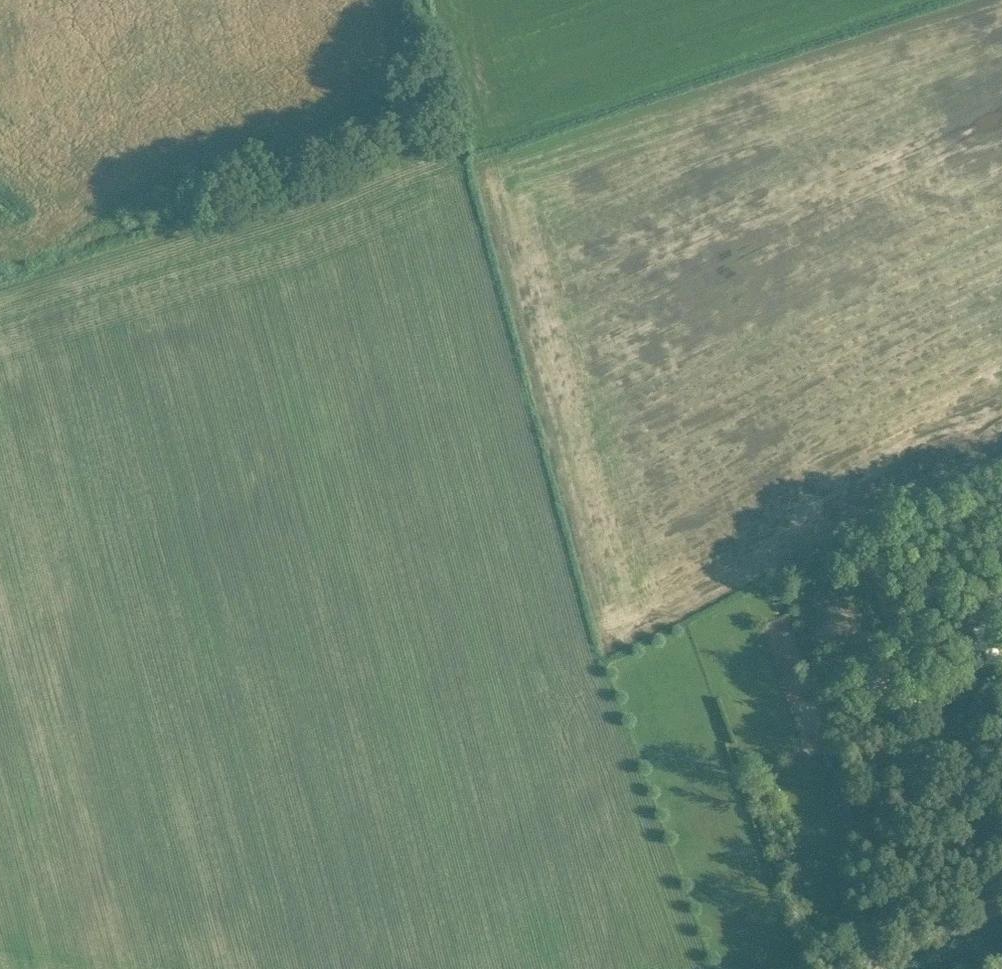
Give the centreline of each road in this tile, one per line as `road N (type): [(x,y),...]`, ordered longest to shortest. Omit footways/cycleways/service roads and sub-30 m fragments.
road 1 (track): [(865,968),(1001,906)]

